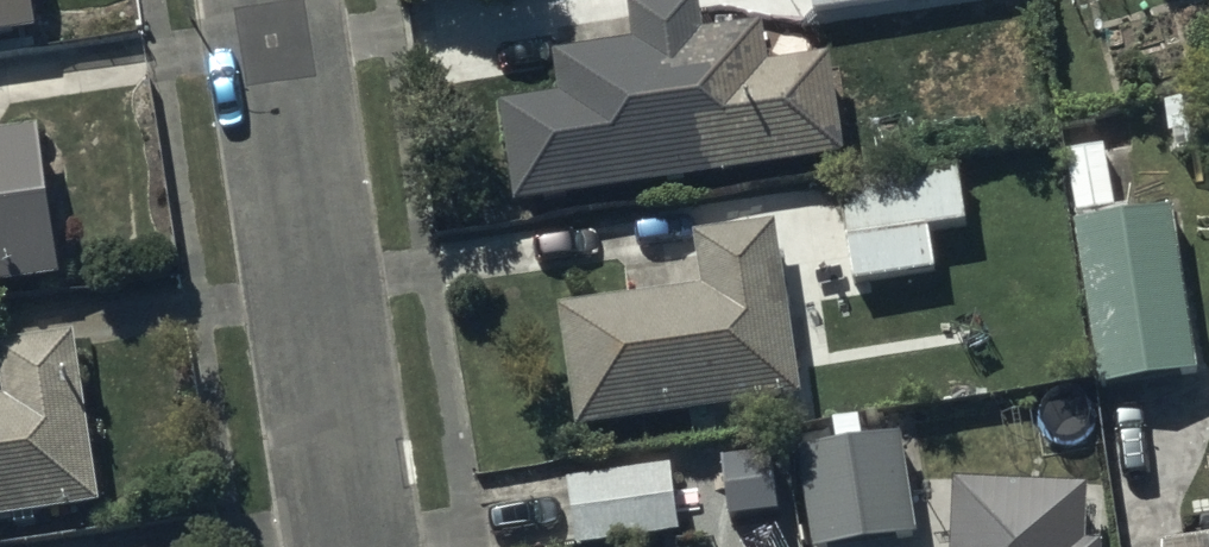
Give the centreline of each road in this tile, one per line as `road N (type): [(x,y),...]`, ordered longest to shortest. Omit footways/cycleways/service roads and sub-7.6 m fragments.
road 1 (residential): [(273,0),(356,546)]

